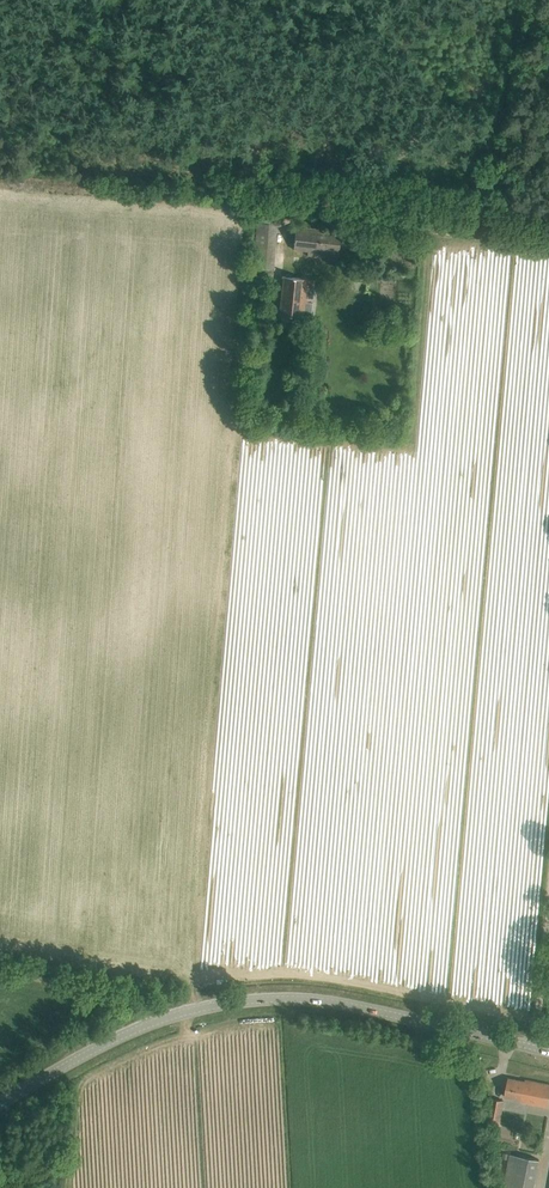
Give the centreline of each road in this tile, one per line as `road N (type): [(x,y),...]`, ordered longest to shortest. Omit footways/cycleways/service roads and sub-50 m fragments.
road 1 (tertiary): [(0,1104),(152,1023),(264,1000),(343,1004),(548,1051)]
road 2 (track): [(535,1047),(548,877)]
road 3 (track): [(548,248),(406,235)]

